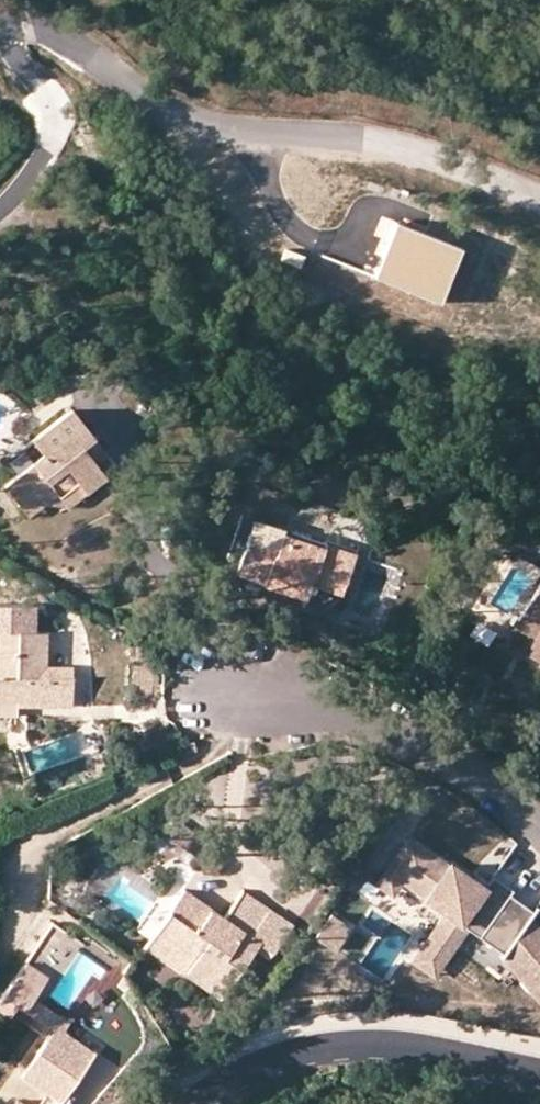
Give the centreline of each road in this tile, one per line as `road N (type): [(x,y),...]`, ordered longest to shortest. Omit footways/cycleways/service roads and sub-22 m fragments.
road 1 (residential): [(8,33),(49,35),(200,119),(362,141),(539,201)]
road 2 (residential): [(190,1103),(262,1060),(325,1045),(409,1046),(539,1066)]
road 3 (residential): [(244,694),(407,740),(539,830)]
road 4 (residential): [(0,211),(60,117),(8,33)]

